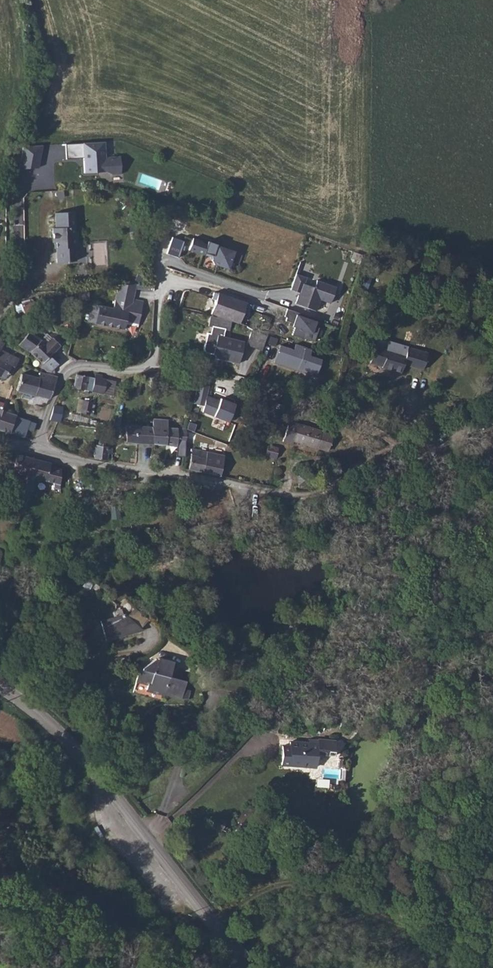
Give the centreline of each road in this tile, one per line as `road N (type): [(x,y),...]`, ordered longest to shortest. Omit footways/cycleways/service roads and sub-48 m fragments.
road 1 (unclassified): [(441,456),(387,448),(317,493),(263,493),(39,448)]
road 2 (residential): [(39,448),(45,415),(74,368),(150,364),(163,258),(259,299)]
road 3 (tertiary): [(56,732),(246,967)]
road 4 (track): [(150,364),(320,410),(387,448)]
road 5 (unclassified): [(9,967),(9,822),(21,774),(56,732)]
road 6 (track): [(492,501),(441,456),(492,378)]
road 7 (unclassified): [(29,708),(67,669),(149,643),(148,629)]
road 8 (residential): [(0,315),(13,302),(16,189)]

